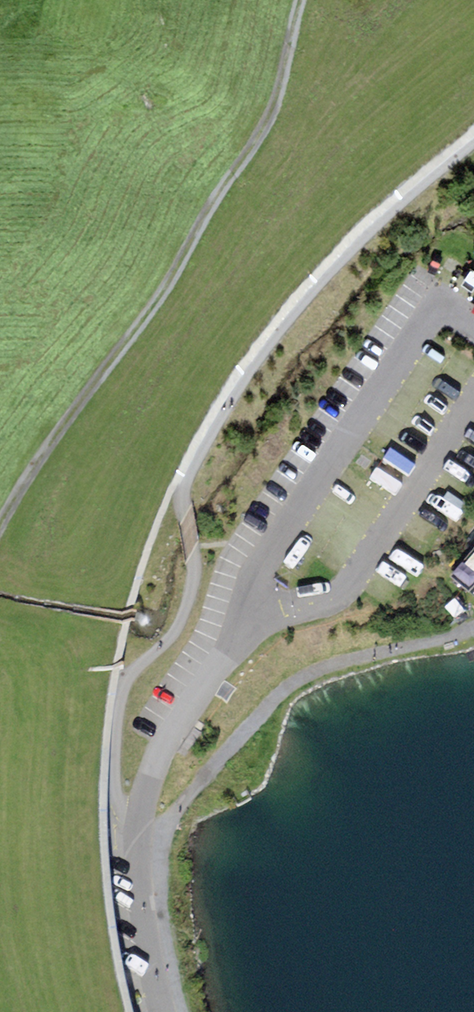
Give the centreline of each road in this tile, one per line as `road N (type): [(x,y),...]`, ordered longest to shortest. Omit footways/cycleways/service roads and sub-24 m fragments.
road 1 (primary): [(90,1011),(64,904),(61,790),(76,645),(108,533),(161,425),(263,281),(473,95)]
road 2 (track): [(301,0),(264,133),(0,525)]
road 3 (track): [(473,618),(313,674),(142,856)]

